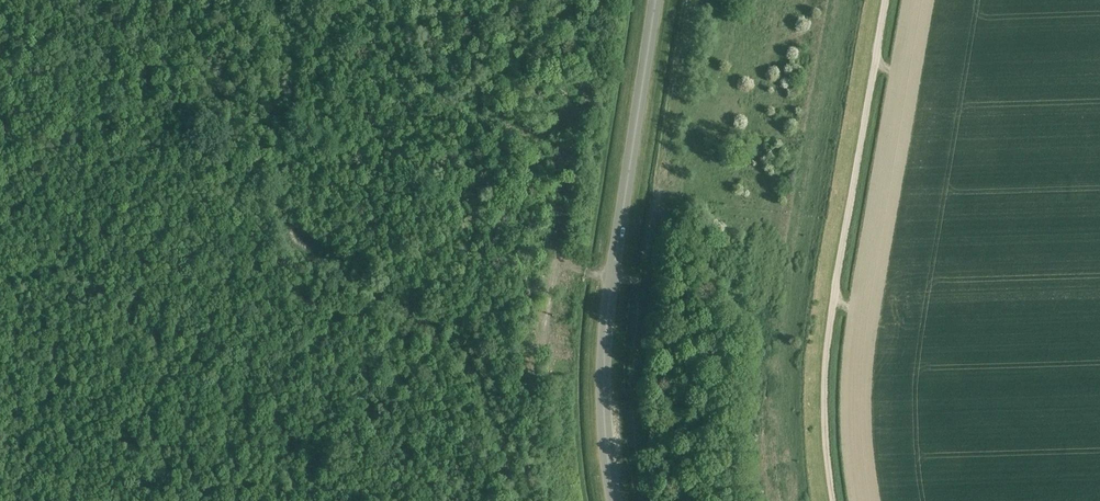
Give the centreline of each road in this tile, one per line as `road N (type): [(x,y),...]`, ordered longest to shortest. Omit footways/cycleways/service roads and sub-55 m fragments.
road 1 (unclassified): [(835,500),(826,442),(829,342),(887,0)]
road 2 (tertiary): [(613,500),(605,340),(656,0)]

